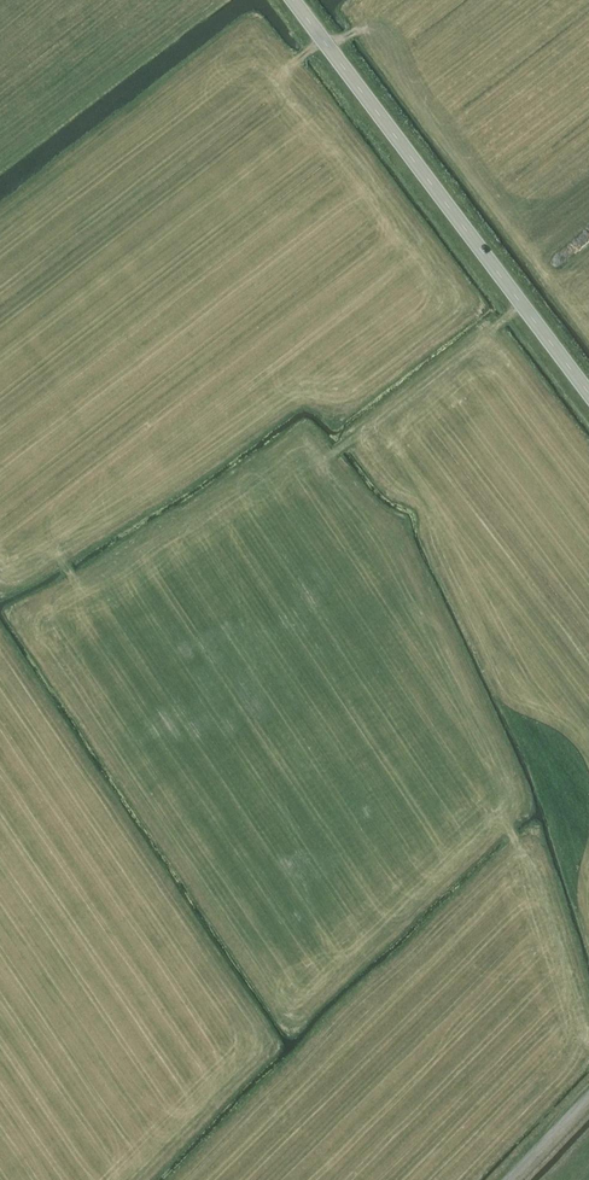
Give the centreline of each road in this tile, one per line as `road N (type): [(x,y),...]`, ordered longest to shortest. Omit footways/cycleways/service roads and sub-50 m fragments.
road 1 (secondary): [(588,394),(293,0)]

